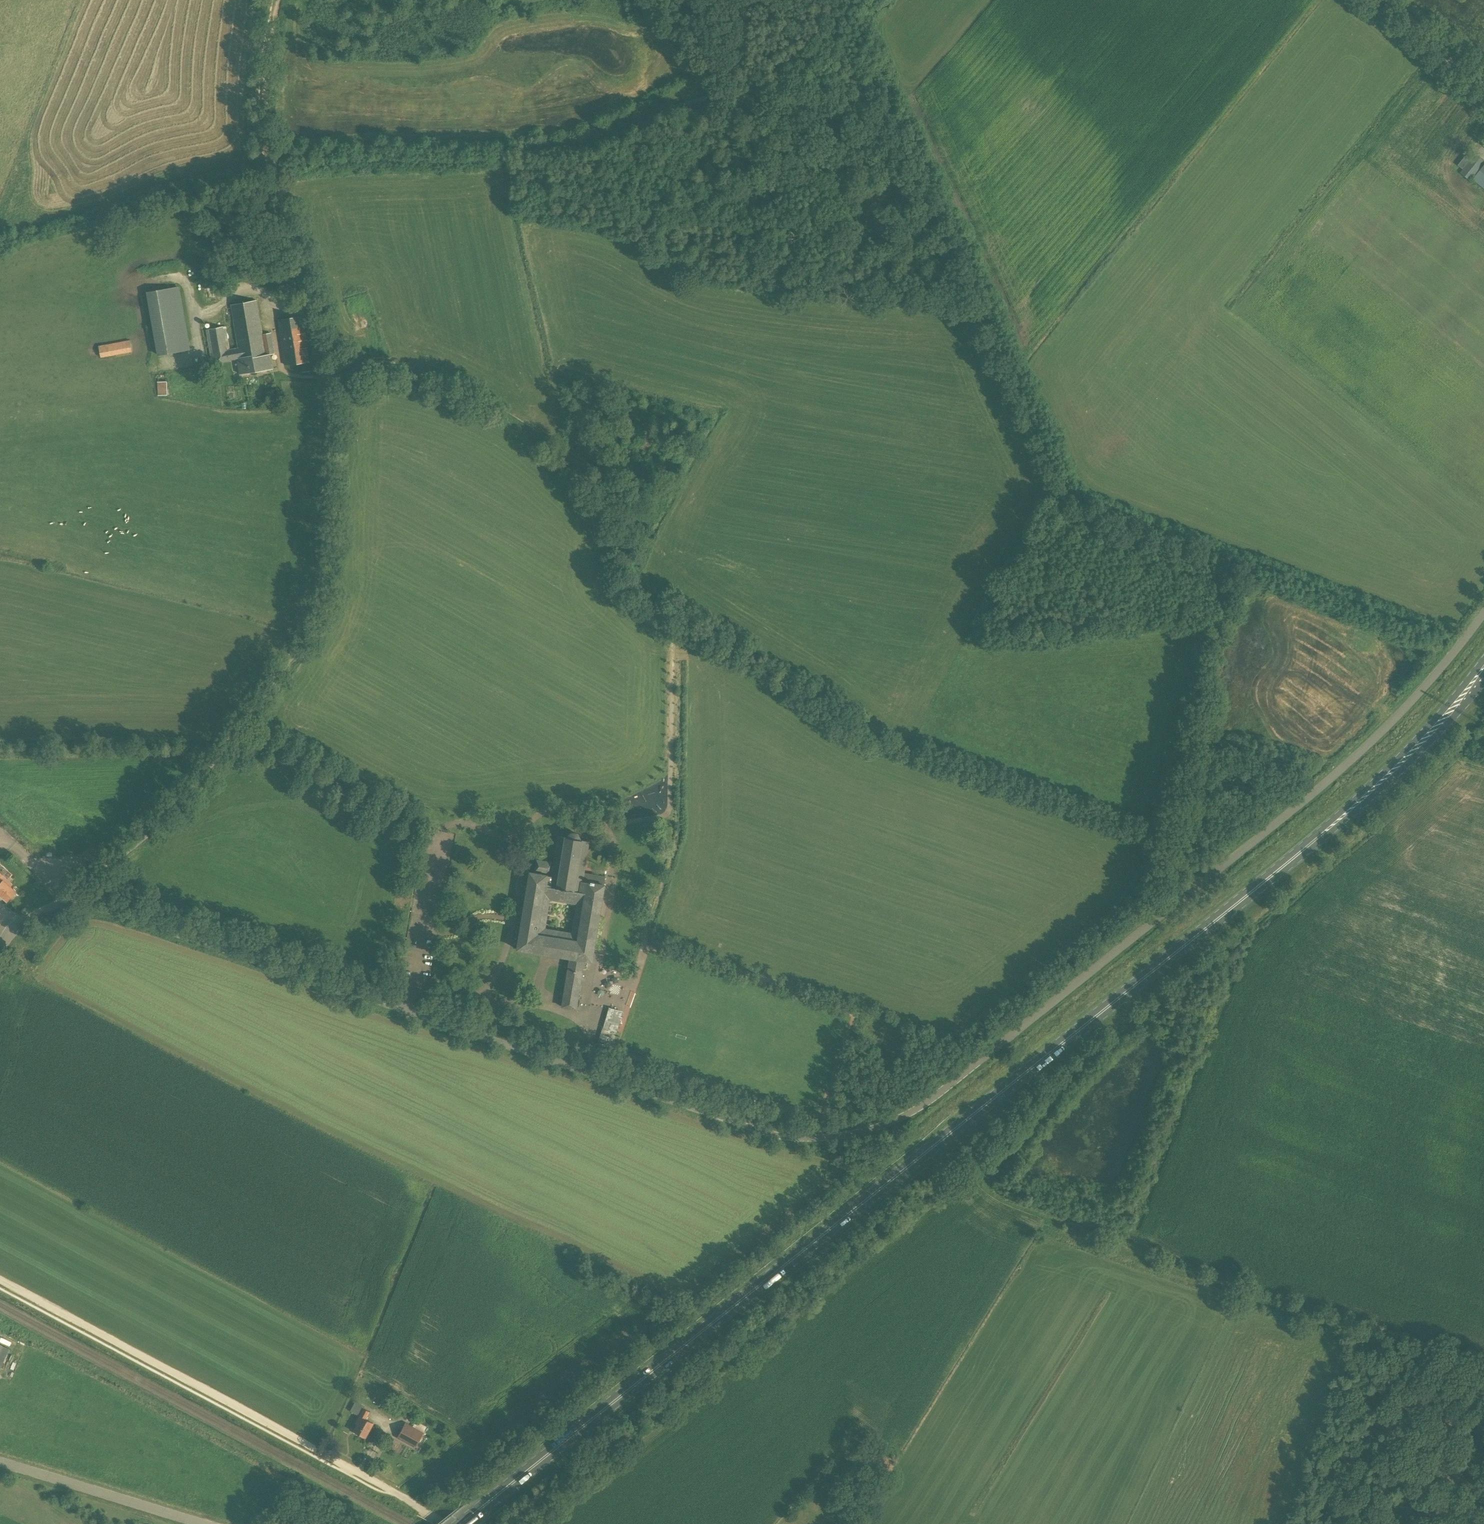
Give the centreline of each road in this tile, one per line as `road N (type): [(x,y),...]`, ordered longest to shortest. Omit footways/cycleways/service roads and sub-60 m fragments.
road 1 (unclassified): [(64,893),(782,1132),(873,1126),(901,1117),(1312,795),(1381,735),(1483,612)]
road 2 (primary): [(461,1523),(1314,838),(1452,709),(1483,667)]
road 3 (unclassified): [(64,893),(203,775),(280,682),(317,604),(330,391),(305,281)]
road 4 (track): [(327,374),(381,357),(426,369),(529,425),(610,490),(636,524),(658,565),(658,604)]
road 5 (track): [(0,1281),(395,1493)]
road 6 (track): [(279,0),(266,122),(305,281)]
road 7 (unclassified): [(197,1523),(0,1463)]
road 8 (track): [(1383,0),(1483,80)]

